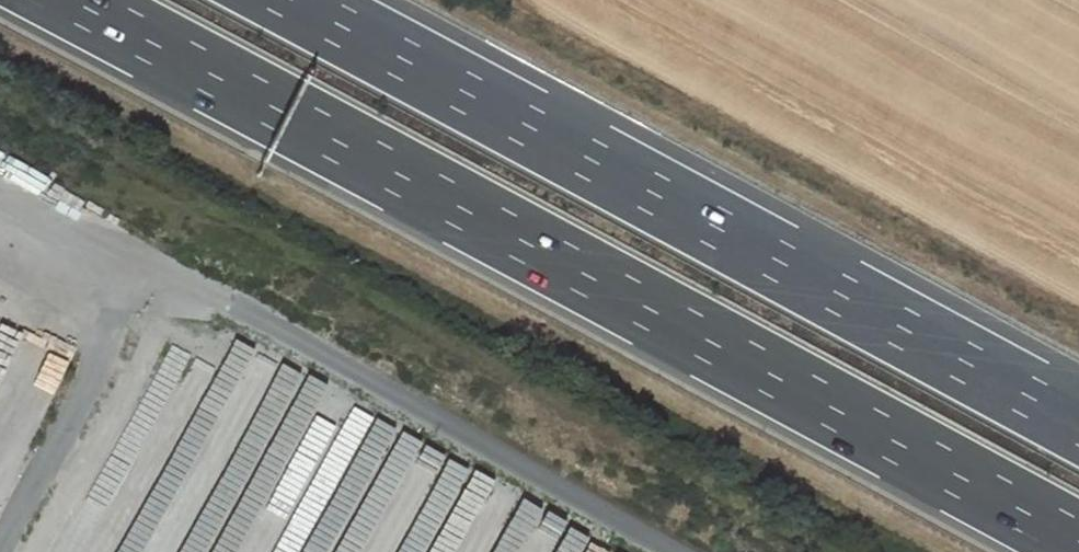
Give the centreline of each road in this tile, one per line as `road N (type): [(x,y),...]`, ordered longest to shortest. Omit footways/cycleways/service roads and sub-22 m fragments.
road 1 (motorway): [(69,0),(1078,543)]
road 2 (motorway): [(1078,423),(295,0)]

